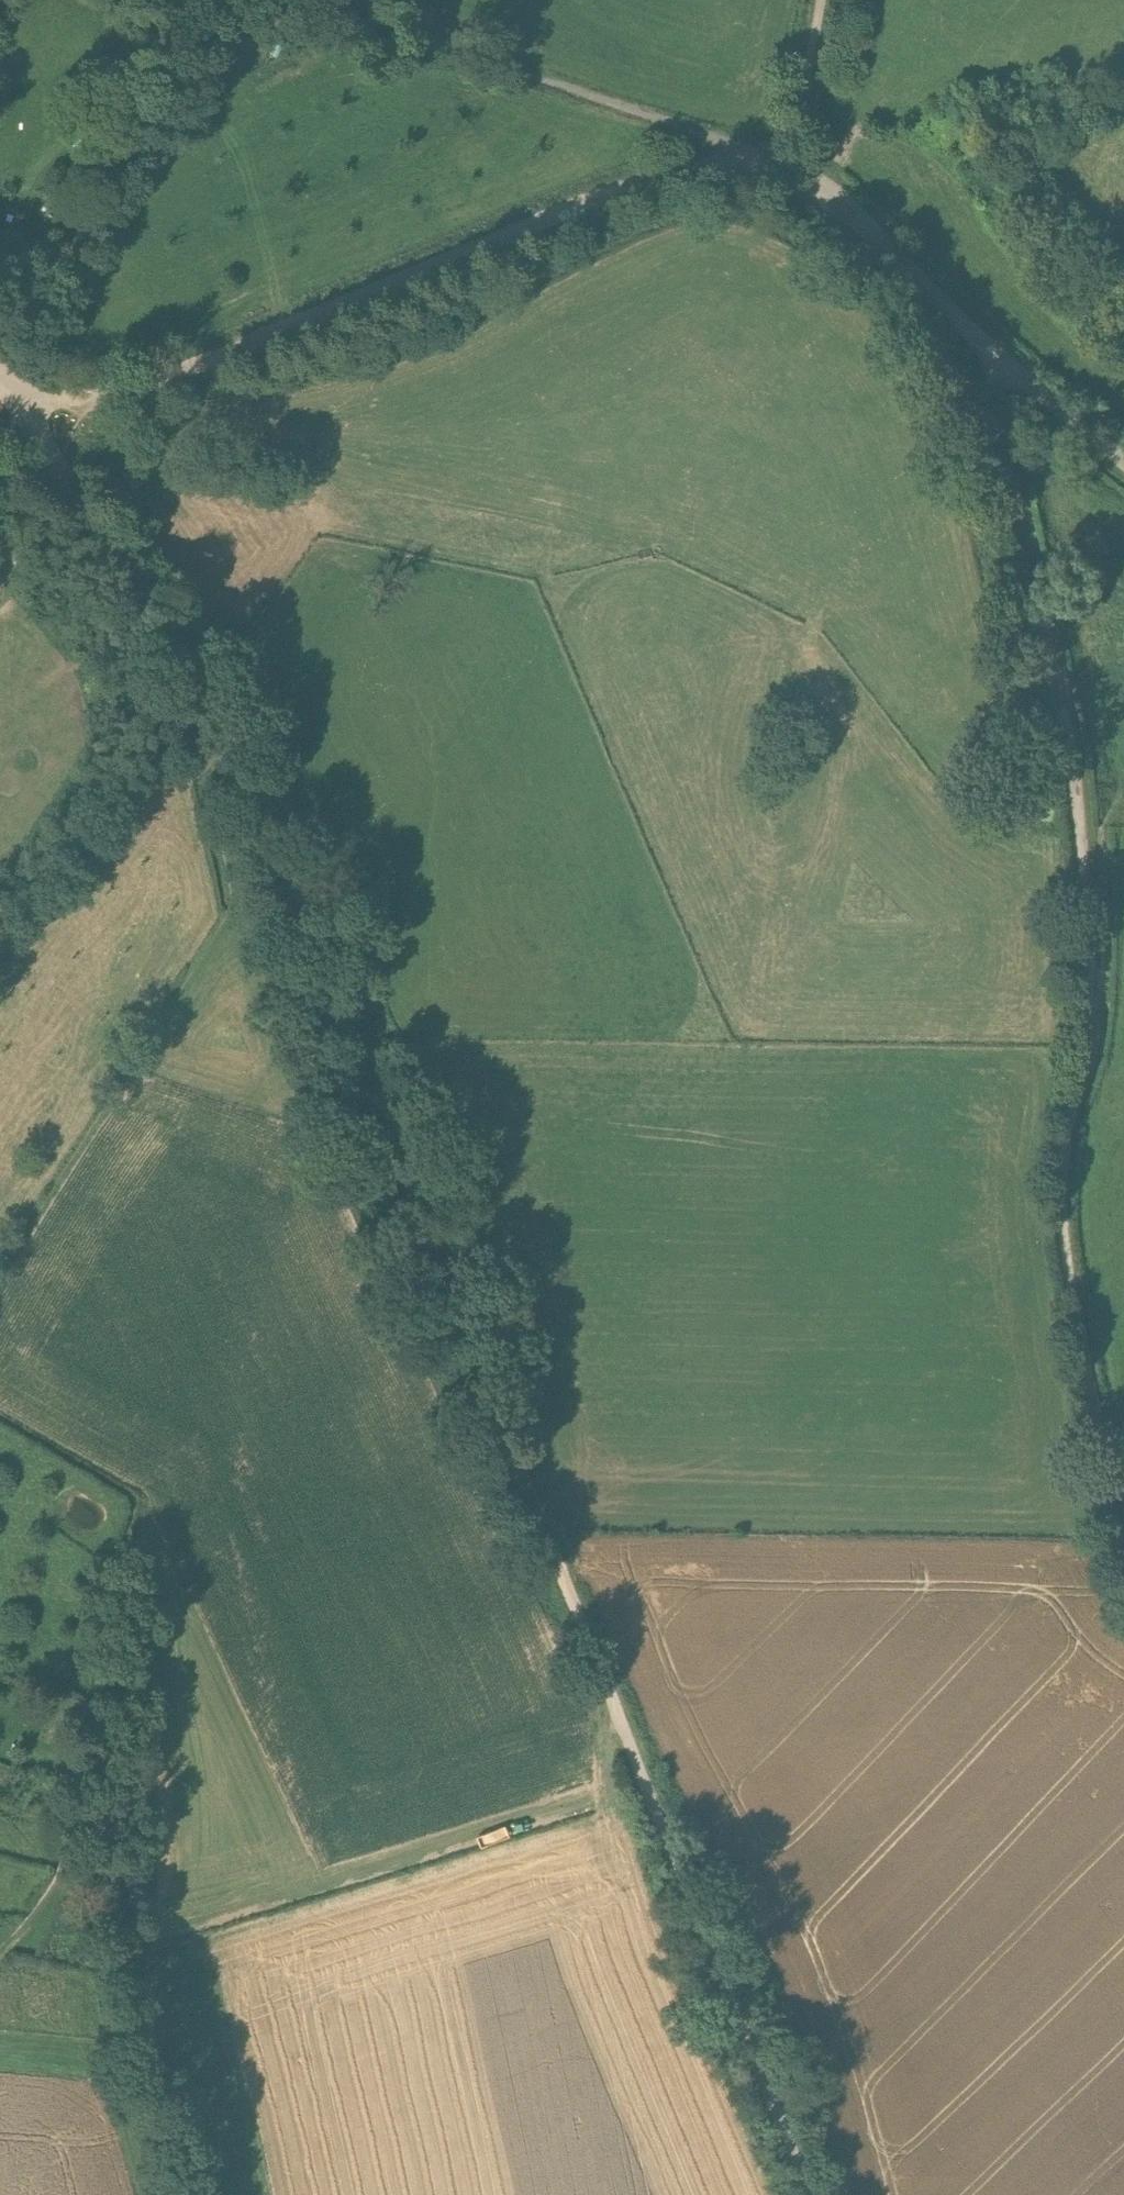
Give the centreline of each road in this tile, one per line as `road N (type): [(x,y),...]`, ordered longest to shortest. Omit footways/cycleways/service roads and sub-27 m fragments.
road 1 (track): [(241,792),(810,2194)]
road 2 (track): [(1123,1567),(1061,1219),(1084,1013),(1081,843),(986,347)]
road 3 (unclassified): [(778,168),(713,167),(644,181),(153,381),(102,393),(31,384)]
road 4 (unclassified): [(778,168),(327,0)]
road 5 (track): [(31,384),(44,439),(175,650),(241,792)]
road 6 (unclassified): [(1123,459),(986,347),(824,192),(778,168)]
road 7 (track): [(821,0),(778,168)]

